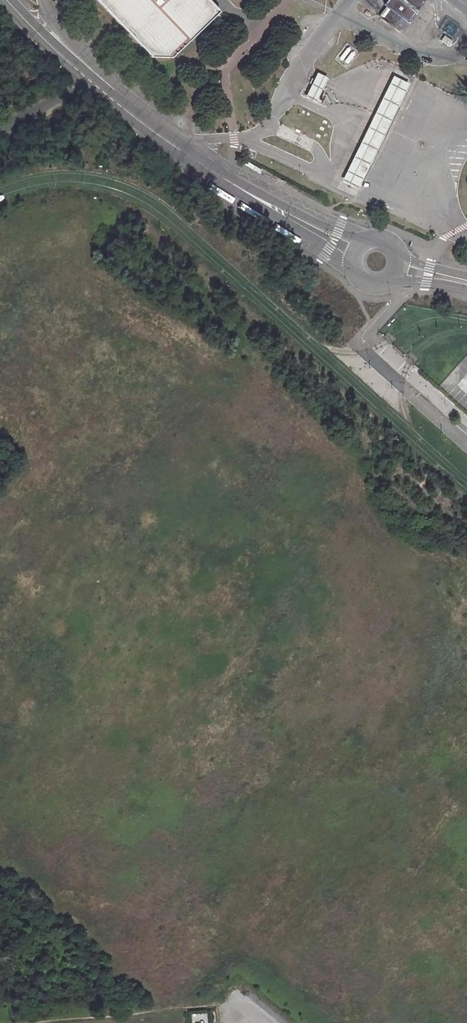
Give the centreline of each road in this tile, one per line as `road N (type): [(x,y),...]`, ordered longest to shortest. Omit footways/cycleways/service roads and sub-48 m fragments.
road 1 (secondary): [(1,0),(151,136),(350,264)]
road 2 (secondary): [(358,243),(177,139),(75,62),(14,0)]

